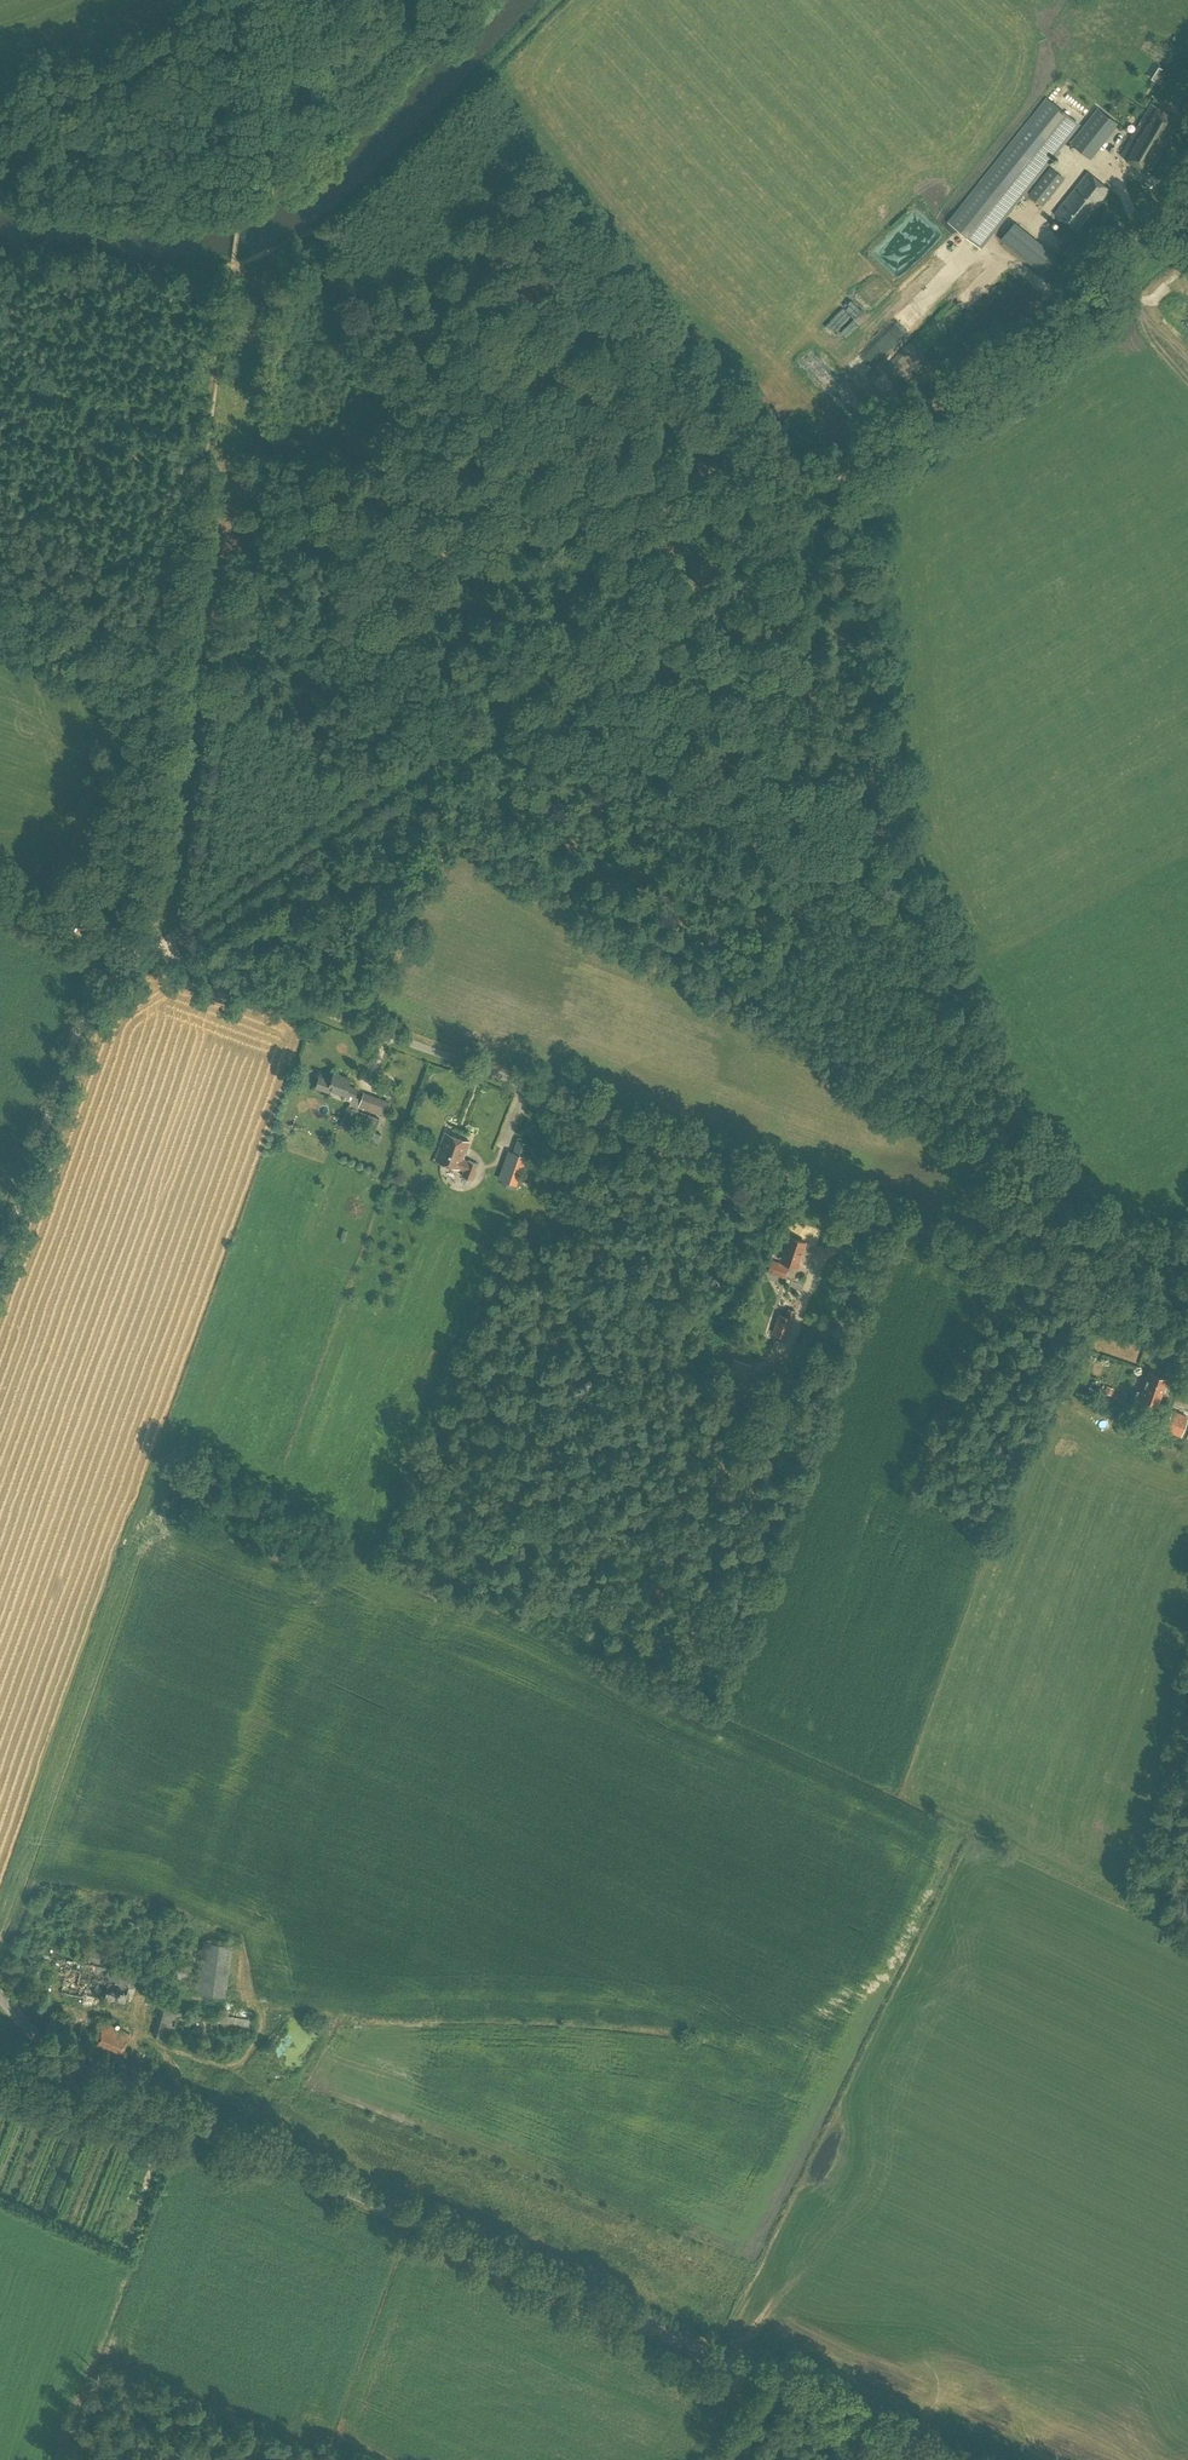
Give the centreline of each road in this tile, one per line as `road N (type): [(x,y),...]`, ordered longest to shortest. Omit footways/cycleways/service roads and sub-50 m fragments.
road 1 (unclassified): [(1187,1323),(0,898)]
road 2 (unclassified): [(893,2443),(175,2112),(68,2054),(0,1990)]
road 3 (track): [(833,483),(1090,301),(1122,267),(1187,161)]
road 4 (track): [(151,952),(453,746)]
road 5 (track): [(0,1250),(88,1004),(151,952)]
road 6 (track): [(657,602),(833,483)]
road 7 (track): [(506,709),(657,602)]

